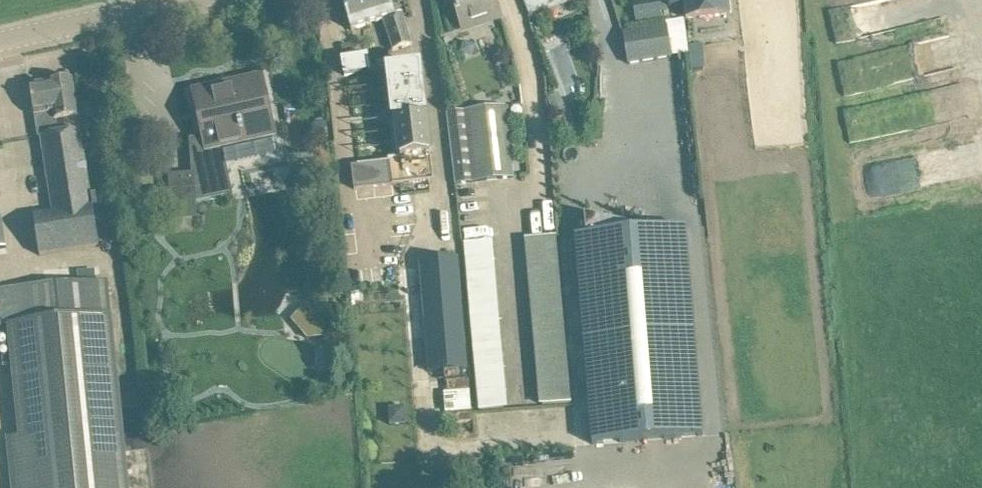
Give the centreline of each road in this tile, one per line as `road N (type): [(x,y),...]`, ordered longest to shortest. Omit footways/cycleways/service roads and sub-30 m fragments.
road 1 (tertiary): [(0,43),(187,0)]

